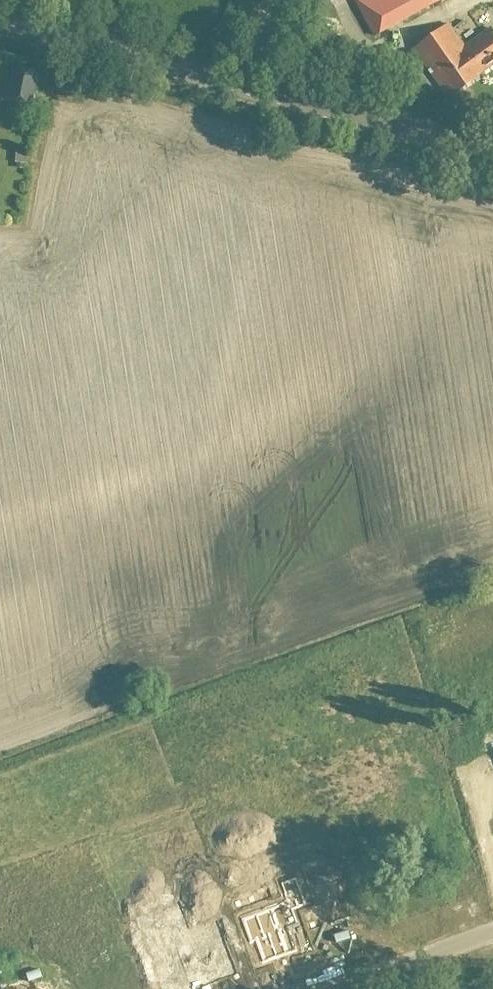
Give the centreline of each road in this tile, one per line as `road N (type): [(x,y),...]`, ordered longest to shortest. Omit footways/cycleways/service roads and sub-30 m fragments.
road 1 (tertiary): [(492,154),(0,20)]
road 2 (residential): [(338,988),(492,932)]

